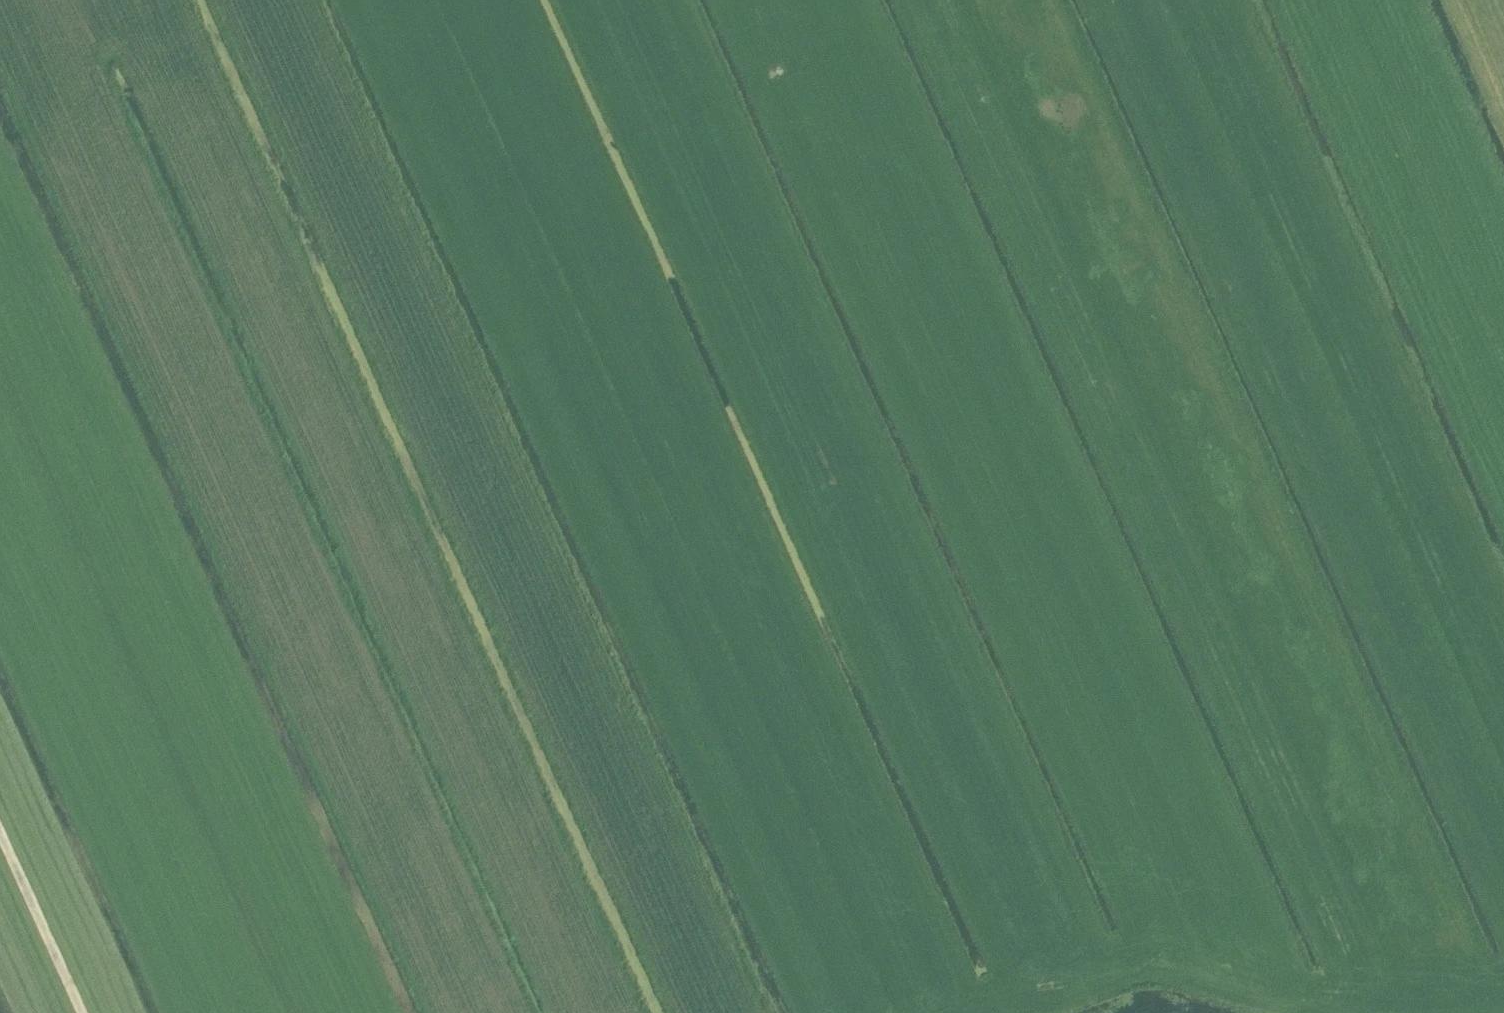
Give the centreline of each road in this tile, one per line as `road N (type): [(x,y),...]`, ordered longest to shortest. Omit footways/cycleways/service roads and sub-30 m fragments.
road 1 (track): [(982,1012),(1143,963),(1260,999),(1503,1000)]
road 2 (track): [(85,1012),(0,829)]

